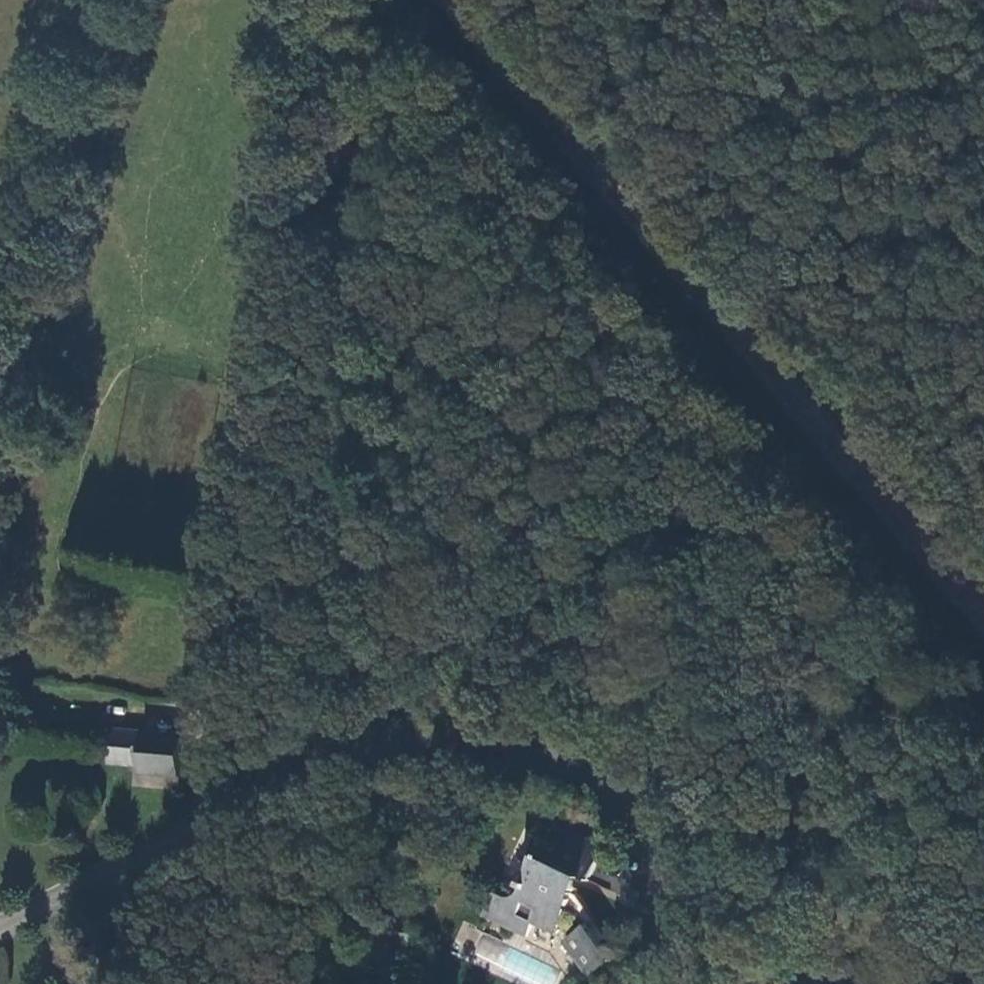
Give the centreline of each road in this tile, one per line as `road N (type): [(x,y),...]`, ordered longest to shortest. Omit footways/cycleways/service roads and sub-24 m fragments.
road 1 (unclassified): [(125,0),(60,195),(0,457)]

